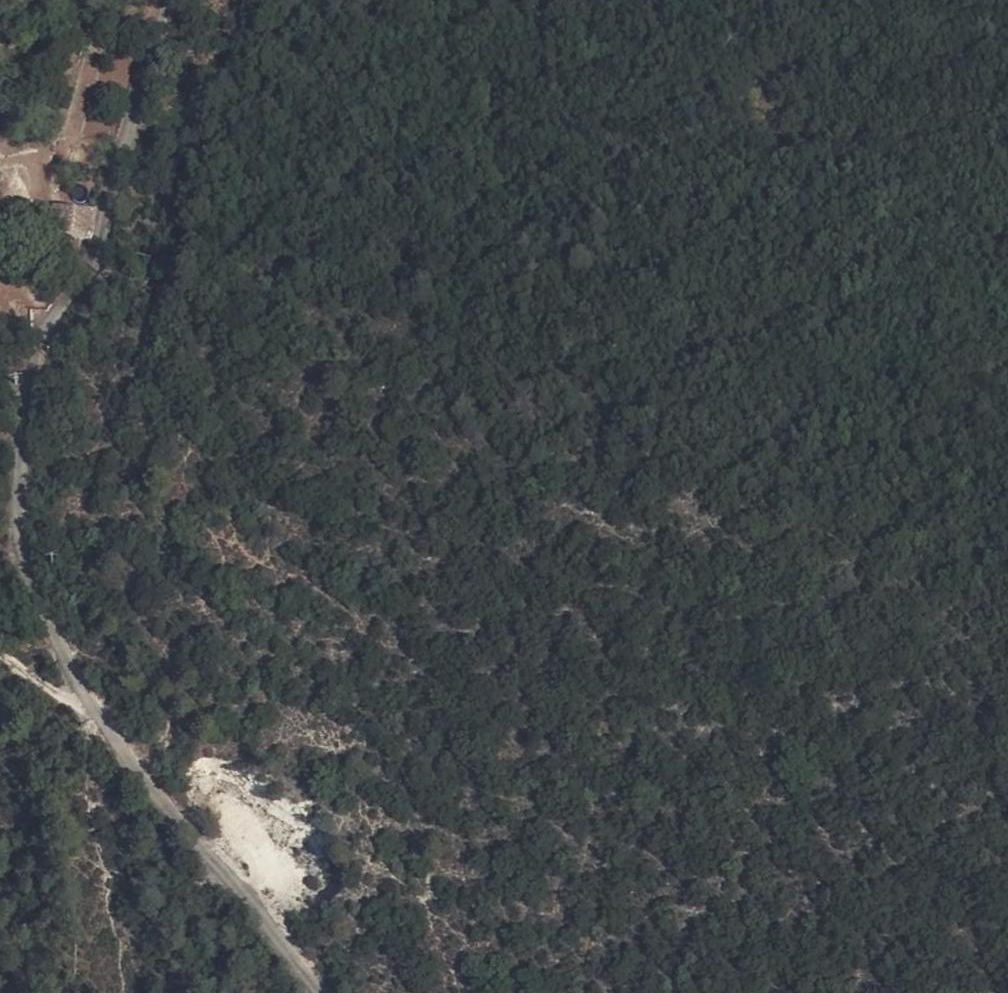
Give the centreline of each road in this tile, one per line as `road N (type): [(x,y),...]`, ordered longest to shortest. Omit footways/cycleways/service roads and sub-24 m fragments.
road 1 (unclassified): [(319,992),(92,707),(42,604),(19,519),(23,400),(60,303),(100,245),(171,0)]

